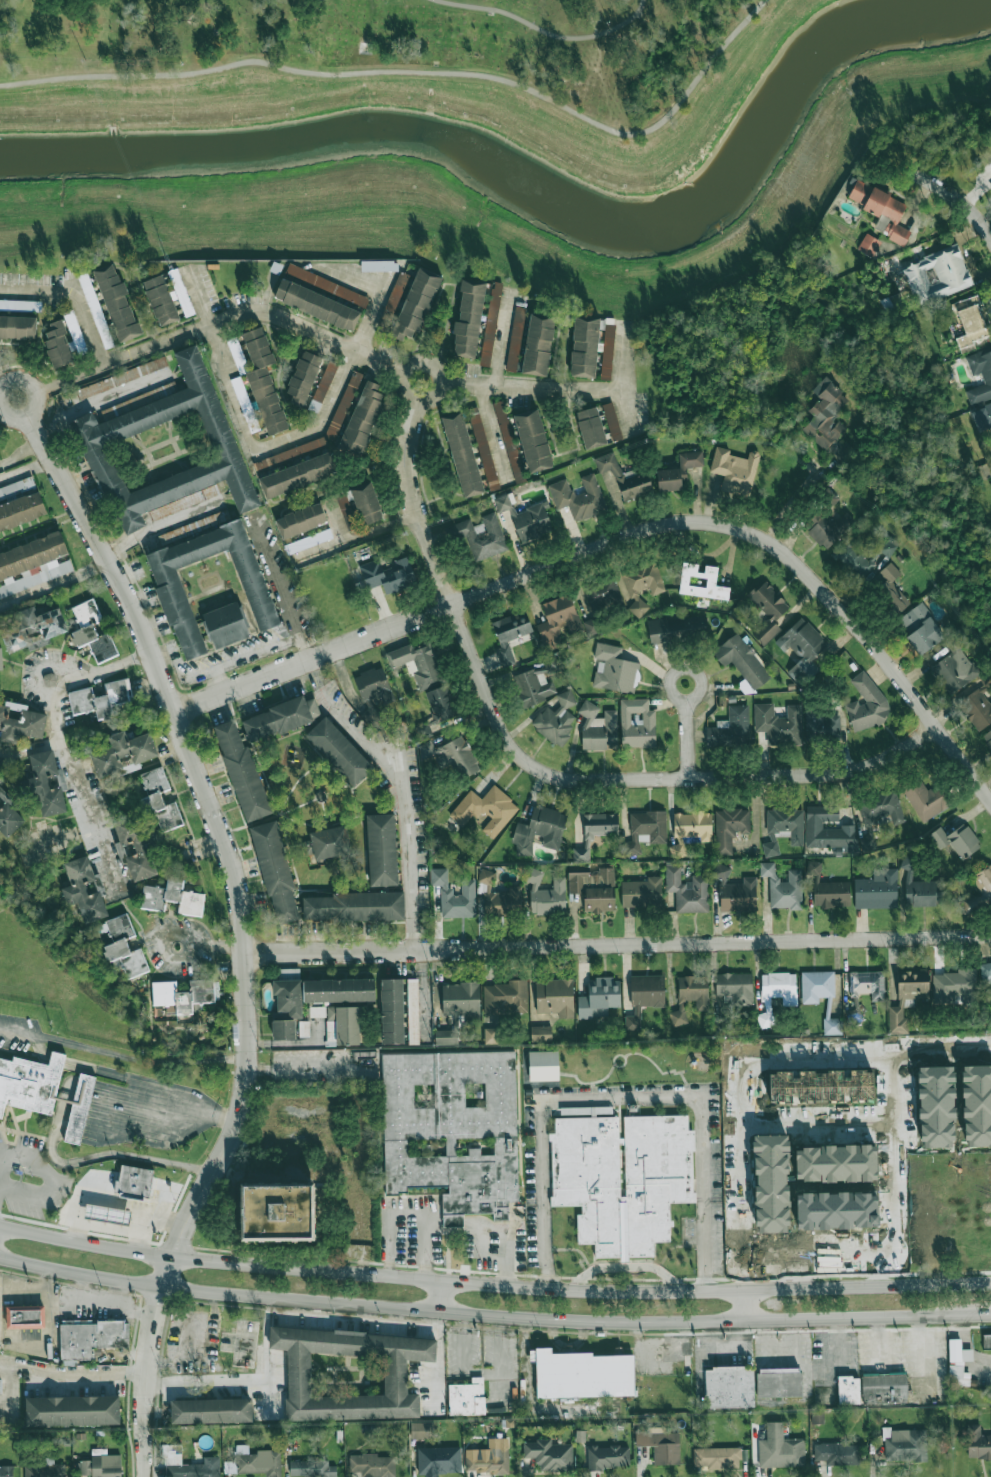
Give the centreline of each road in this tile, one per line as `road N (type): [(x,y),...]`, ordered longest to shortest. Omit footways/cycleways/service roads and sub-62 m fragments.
road 1 (residential): [(25,418),(133,604),(229,850),(247,953),(249,1099),(167,1261),(145,1396),(146,1476)]
road 2 (secondary): [(990,1284),(459,1285),(167,1261),(0,1228)]
road 3 (secondary): [(0,1258),(162,1289),(527,1320),(981,1317)]
road 4 (residential): [(247,953),(990,932)]
road 5 (residential): [(451,605),(509,746),(525,763),(566,781),(833,774),(891,758),(938,725)]
road 6 (residential): [(174,708),(650,529)]
road 7 (residential): [(650,529),(713,523),(780,551),(864,637),(990,800)]
road 8 (residential): [(417,399),(406,485),(451,605)]
road 9 (residential): [(0,290),(65,291),(84,302),(106,367)]

